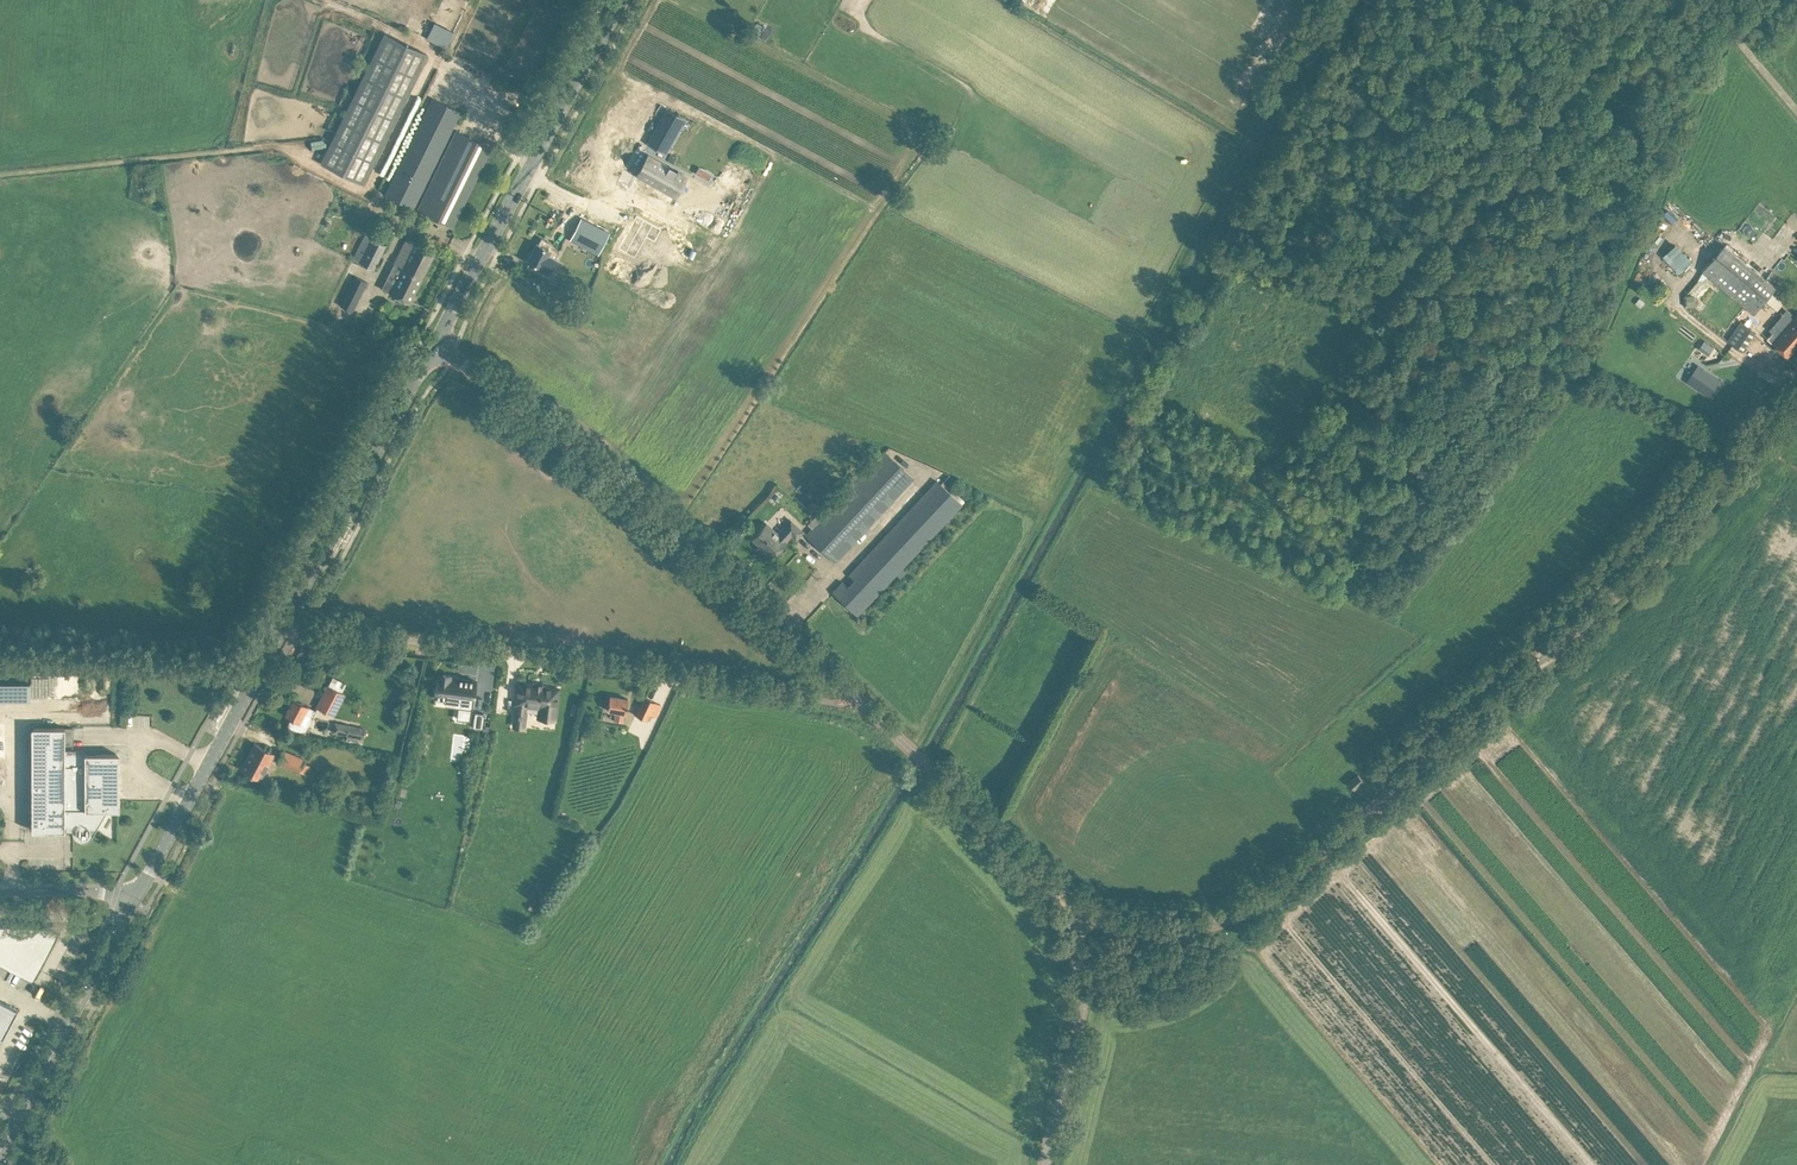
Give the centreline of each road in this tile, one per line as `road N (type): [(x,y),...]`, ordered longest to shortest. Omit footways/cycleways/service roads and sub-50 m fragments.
road 1 (unclassified): [(1086,910),(1146,928),(1193,928),(1232,917),(1293,878),(1614,596),(1664,547),(1796,378)]
road 2 (unclassified): [(1086,910),(657,513),(434,346)]
road 3 (unclassified): [(833,703),(284,622)]
road 4 (track): [(914,753),(1111,397),(1151,309)]
road 5 (tertiary): [(434,346),(623,0)]
road 6 (tertiary): [(134,903),(284,622)]
road 7 (tertiary): [(284,622),(434,346)]
road 8 (tertiary): [(0,1151),(134,903)]
road 9 (unclassified): [(1045,1164),(1081,1010),(1077,953),(1086,910)]
road 10 (unclassified): [(1796,115),(1752,59),(1677,0)]
road 11 (unclassified): [(0,893),(99,892),(134,903)]

